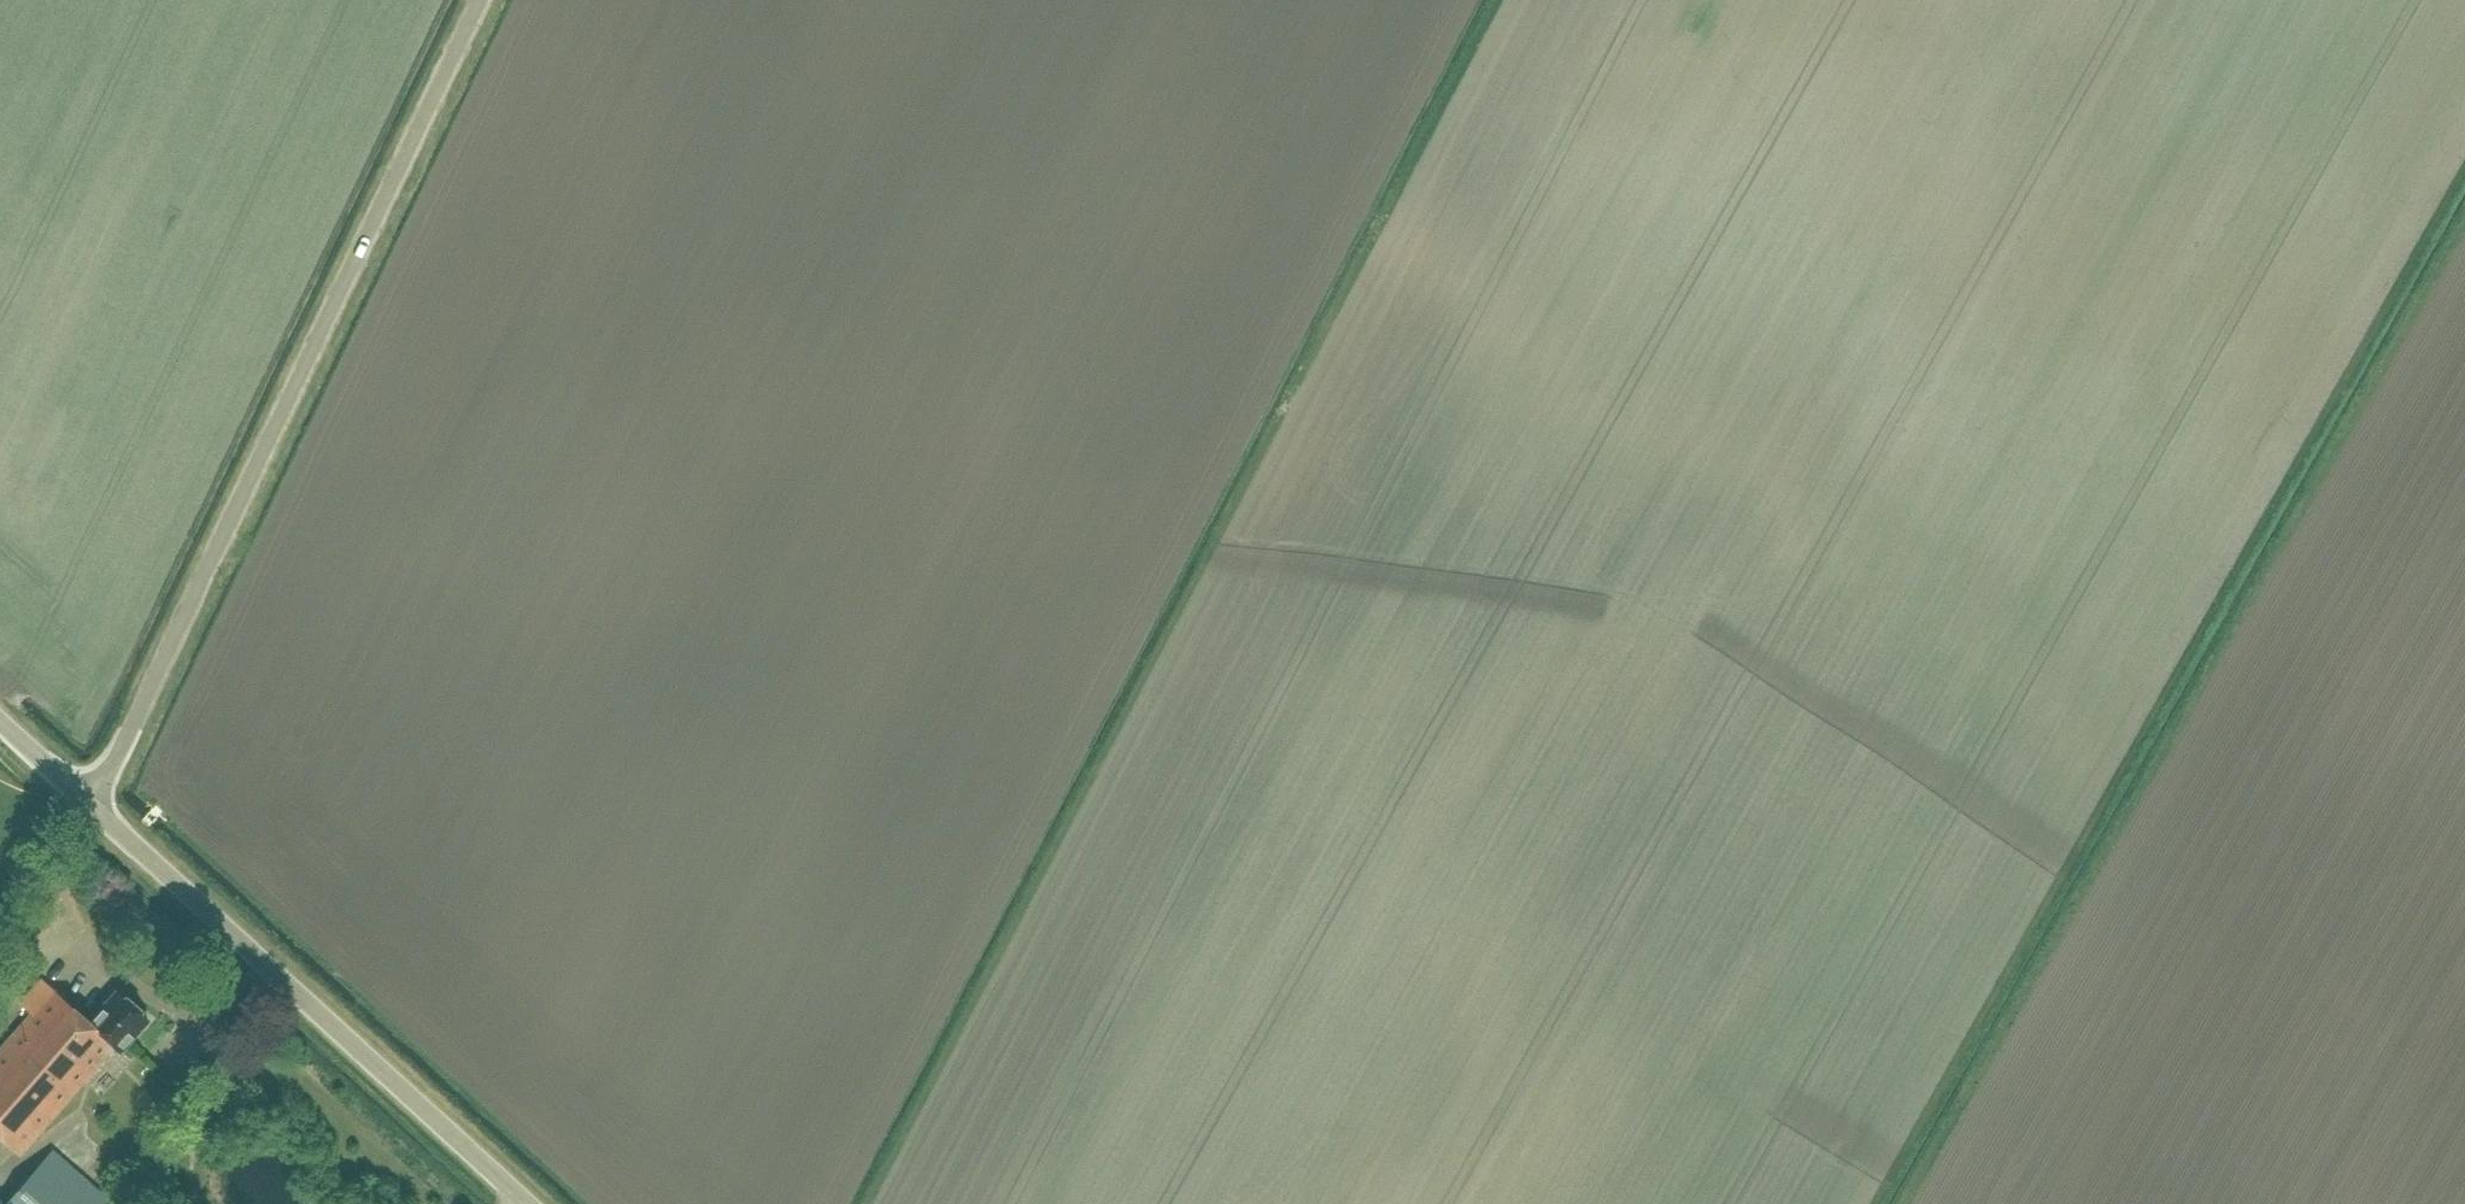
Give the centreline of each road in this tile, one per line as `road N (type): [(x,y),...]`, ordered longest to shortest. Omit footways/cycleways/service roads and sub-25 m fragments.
road 1 (unclassified): [(91,806),(478,0)]
road 2 (unclassified): [(527,1203),(91,806)]
road 3 (unclassified): [(91,806),(0,722)]

